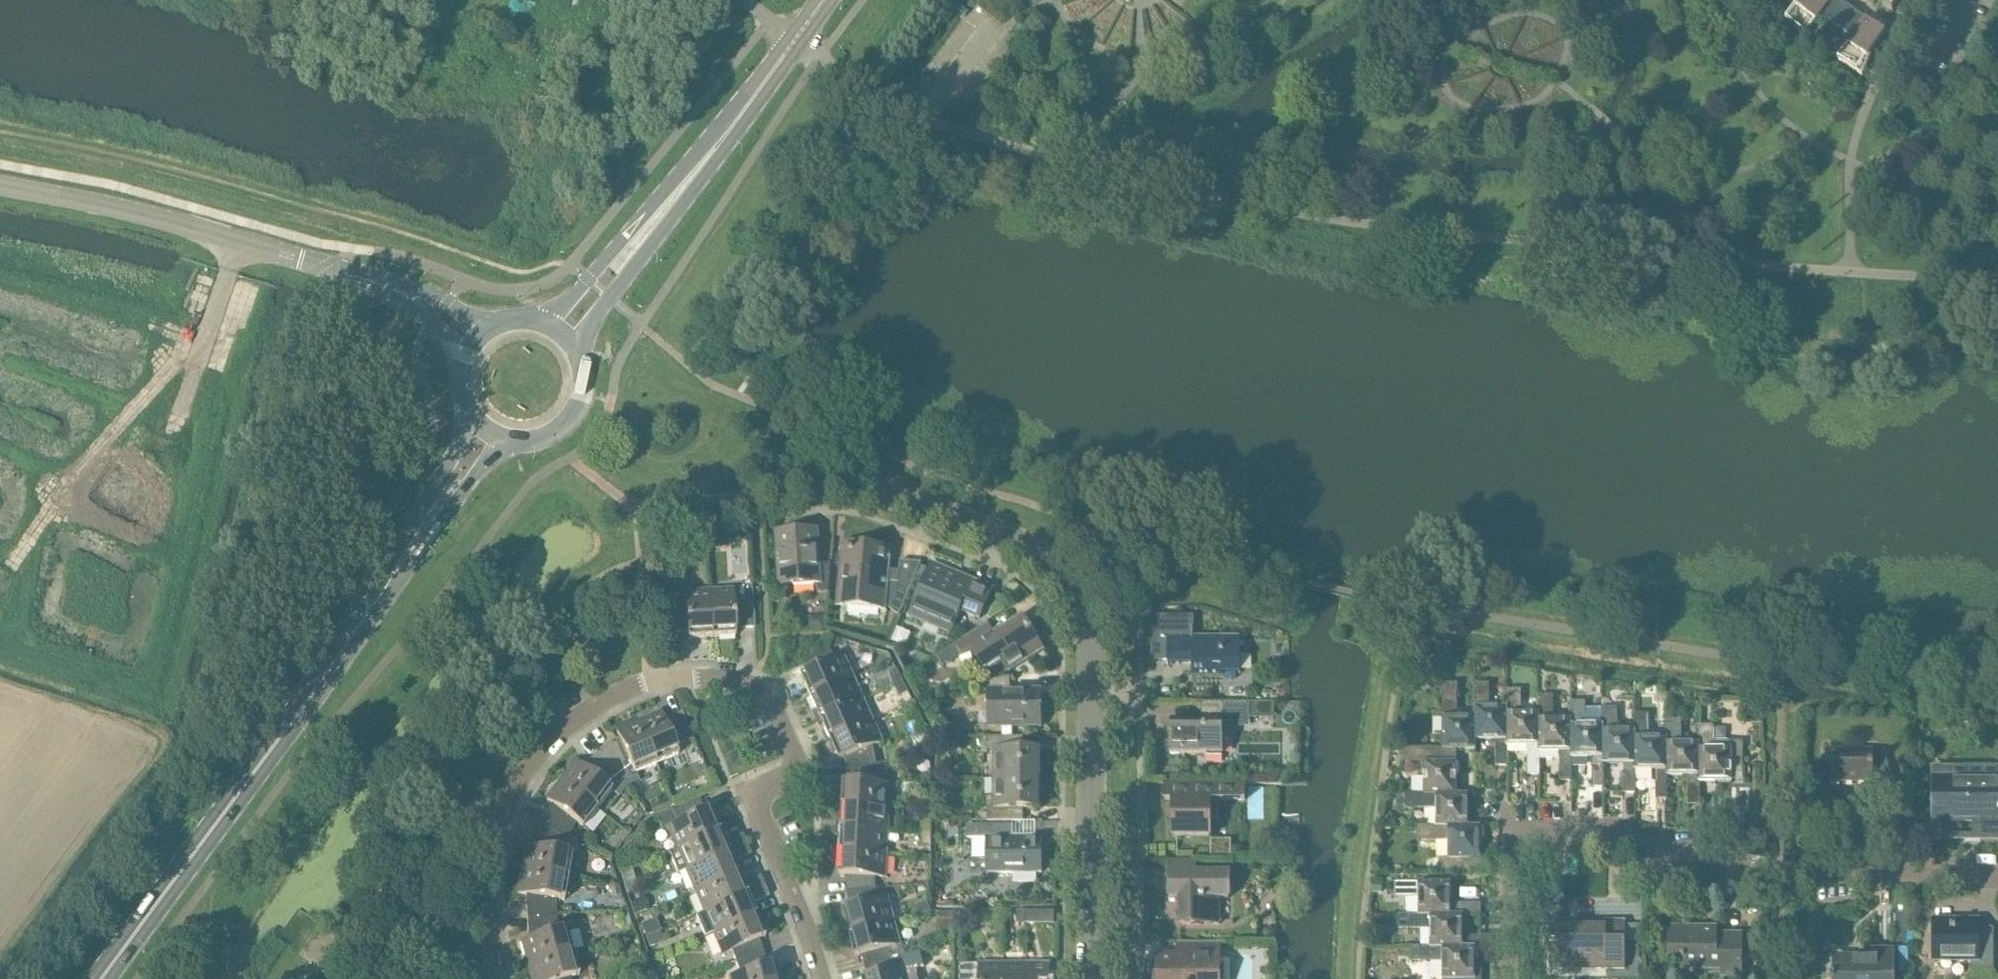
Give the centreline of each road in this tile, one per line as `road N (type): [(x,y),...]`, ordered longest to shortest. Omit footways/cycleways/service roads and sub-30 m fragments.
road 1 (residential): [(1090,978),(1090,646),(1071,595),(1035,555),(995,534),(861,482),(782,481)]
road 2 (residential): [(1509,978),(1508,862),(1527,837),(1558,829),(1780,865),(1997,876)]
road 3 (secondary): [(100,978),(351,639),(440,499)]
road 4 (secondary): [(401,293),(208,232),(0,185)]
road 5 (residential): [(820,978),(753,799),(803,778),(772,707),(750,691),(686,679)]
road 6 (residential): [(497,978),(487,898),(493,836),(515,786),(551,738),(593,709),(686,679)]
road 7 (secondary): [(643,234),(794,41)]
road 8 (secondary): [(505,439),(546,437),(571,418),(584,379),(575,349)]
road 9 (secondary): [(575,349),(643,234)]
road 10 (secondary): [(643,234),(603,262),(548,324)]
road 11 (unclassified): [(818,57),(885,106),(927,122)]

